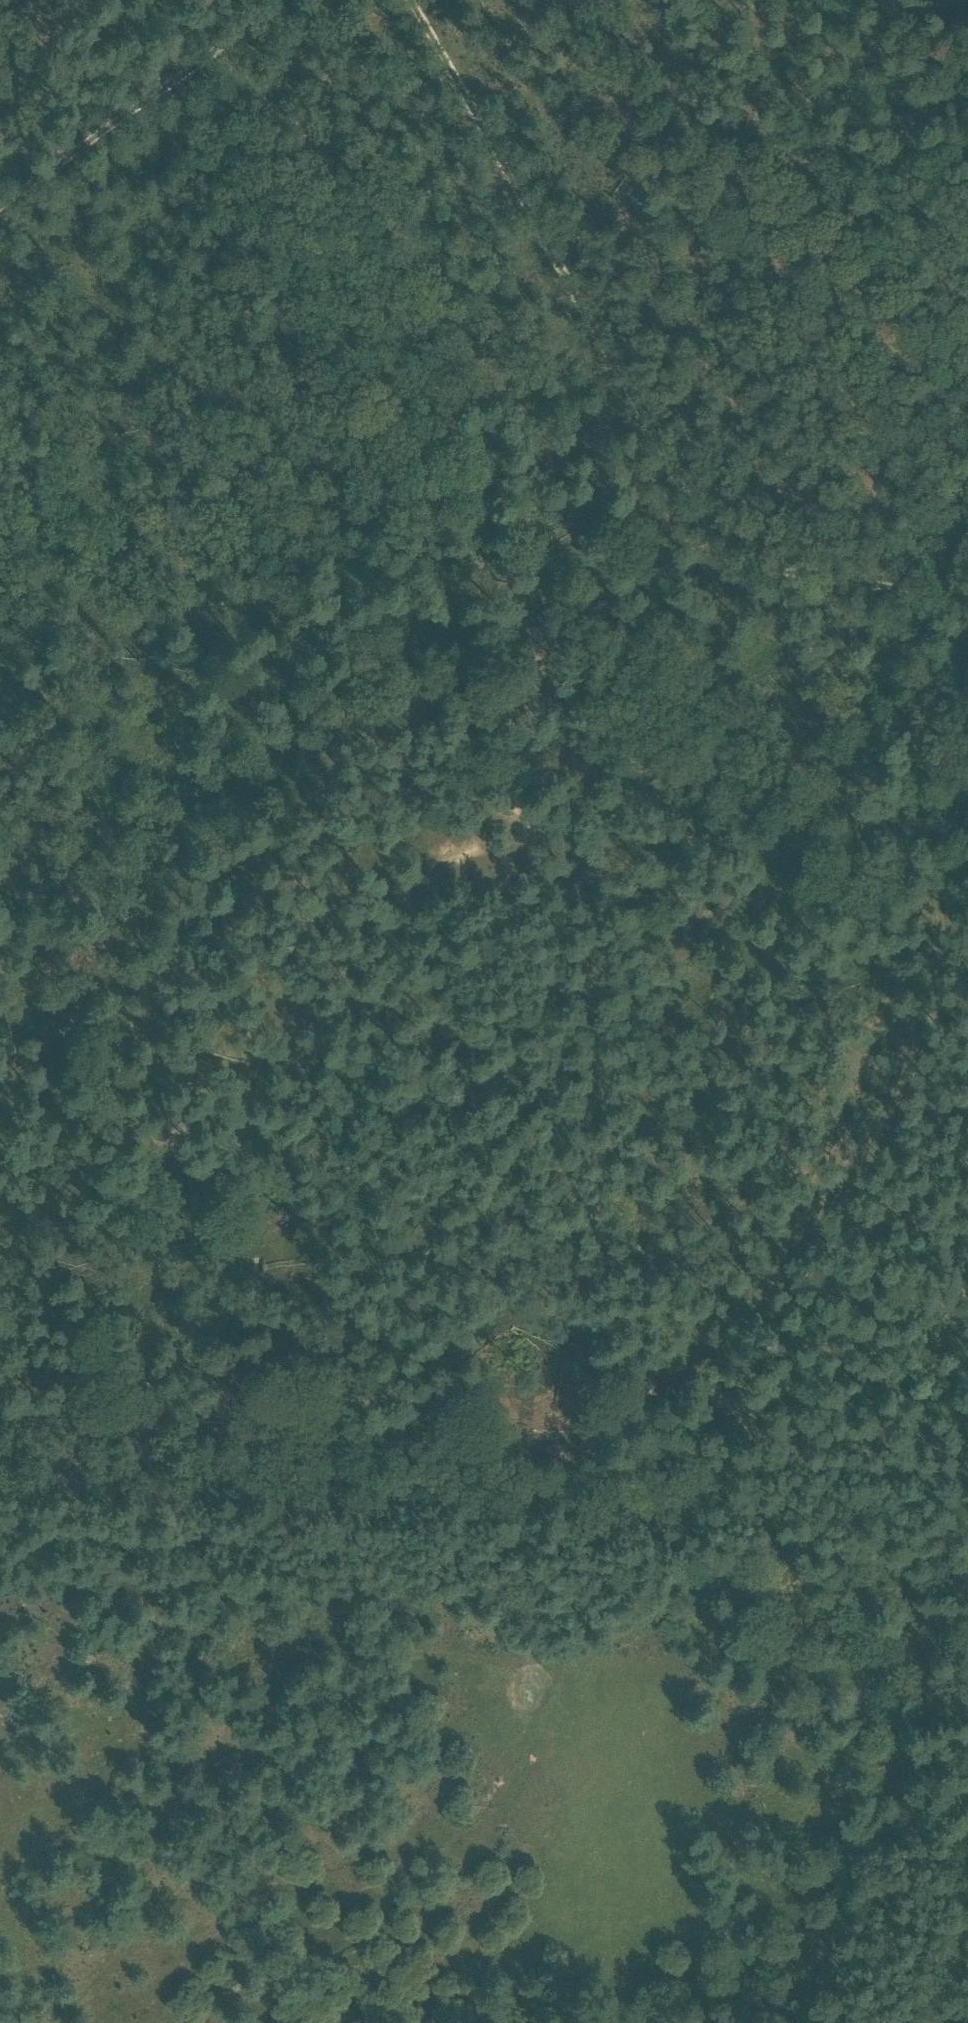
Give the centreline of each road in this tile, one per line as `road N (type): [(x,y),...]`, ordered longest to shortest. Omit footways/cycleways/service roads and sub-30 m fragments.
road 1 (track): [(411,0),(644,411),(712,508),(763,560),(813,585),(967,607)]
road 2 (track): [(534,1656),(426,1652),(375,1668),(284,1802),(210,1856),(54,2022)]
road 3 (track): [(0,228),(330,0)]

